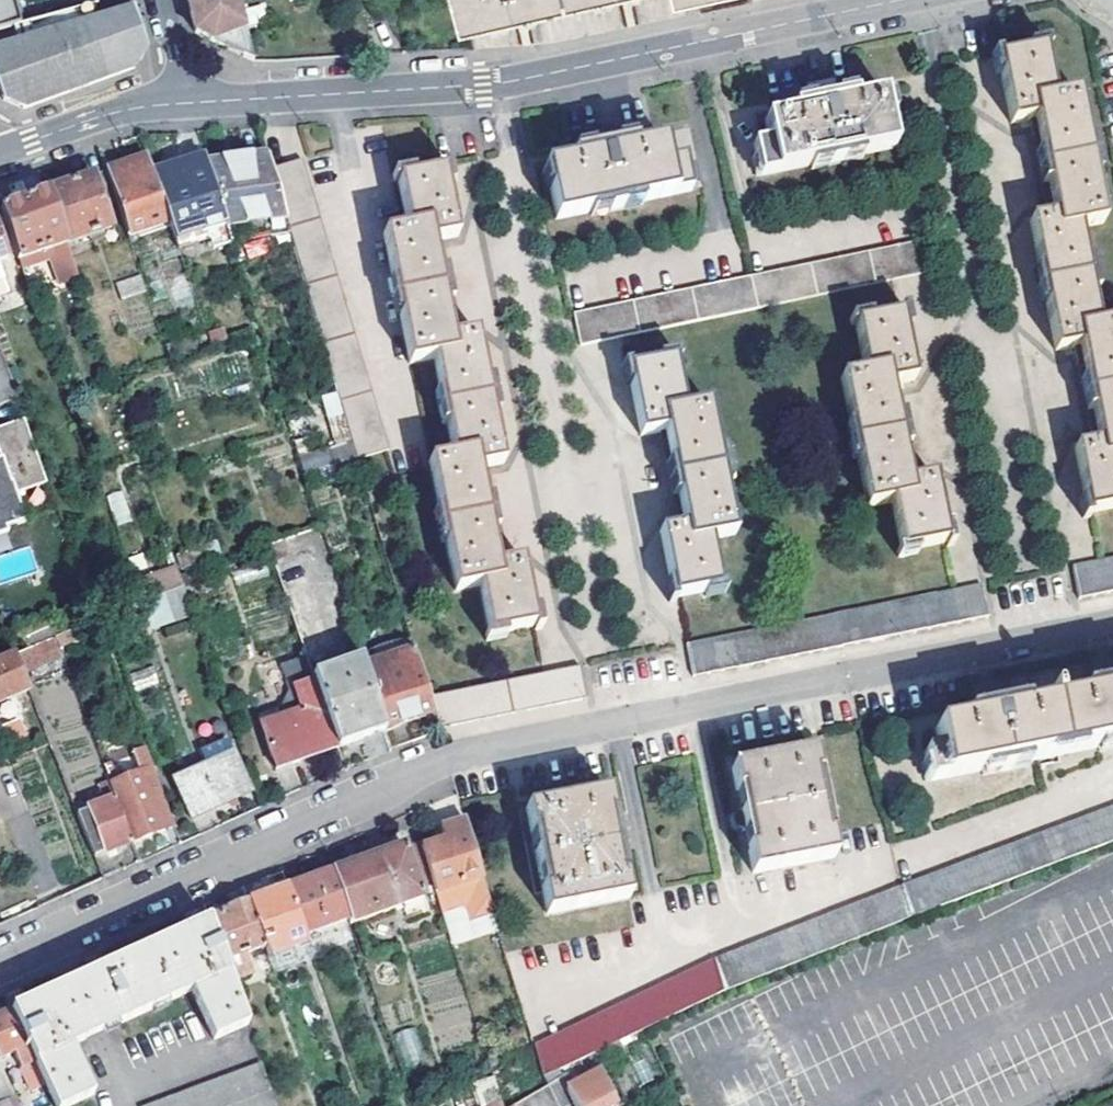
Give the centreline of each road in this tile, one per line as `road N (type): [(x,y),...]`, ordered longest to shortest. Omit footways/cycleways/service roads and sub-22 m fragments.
road 1 (residential): [(0,961),(449,758),(1112,624)]
road 2 (residential): [(190,102),(482,84),(894,0)]
road 3 (residential): [(0,152),(128,108),(190,102)]

